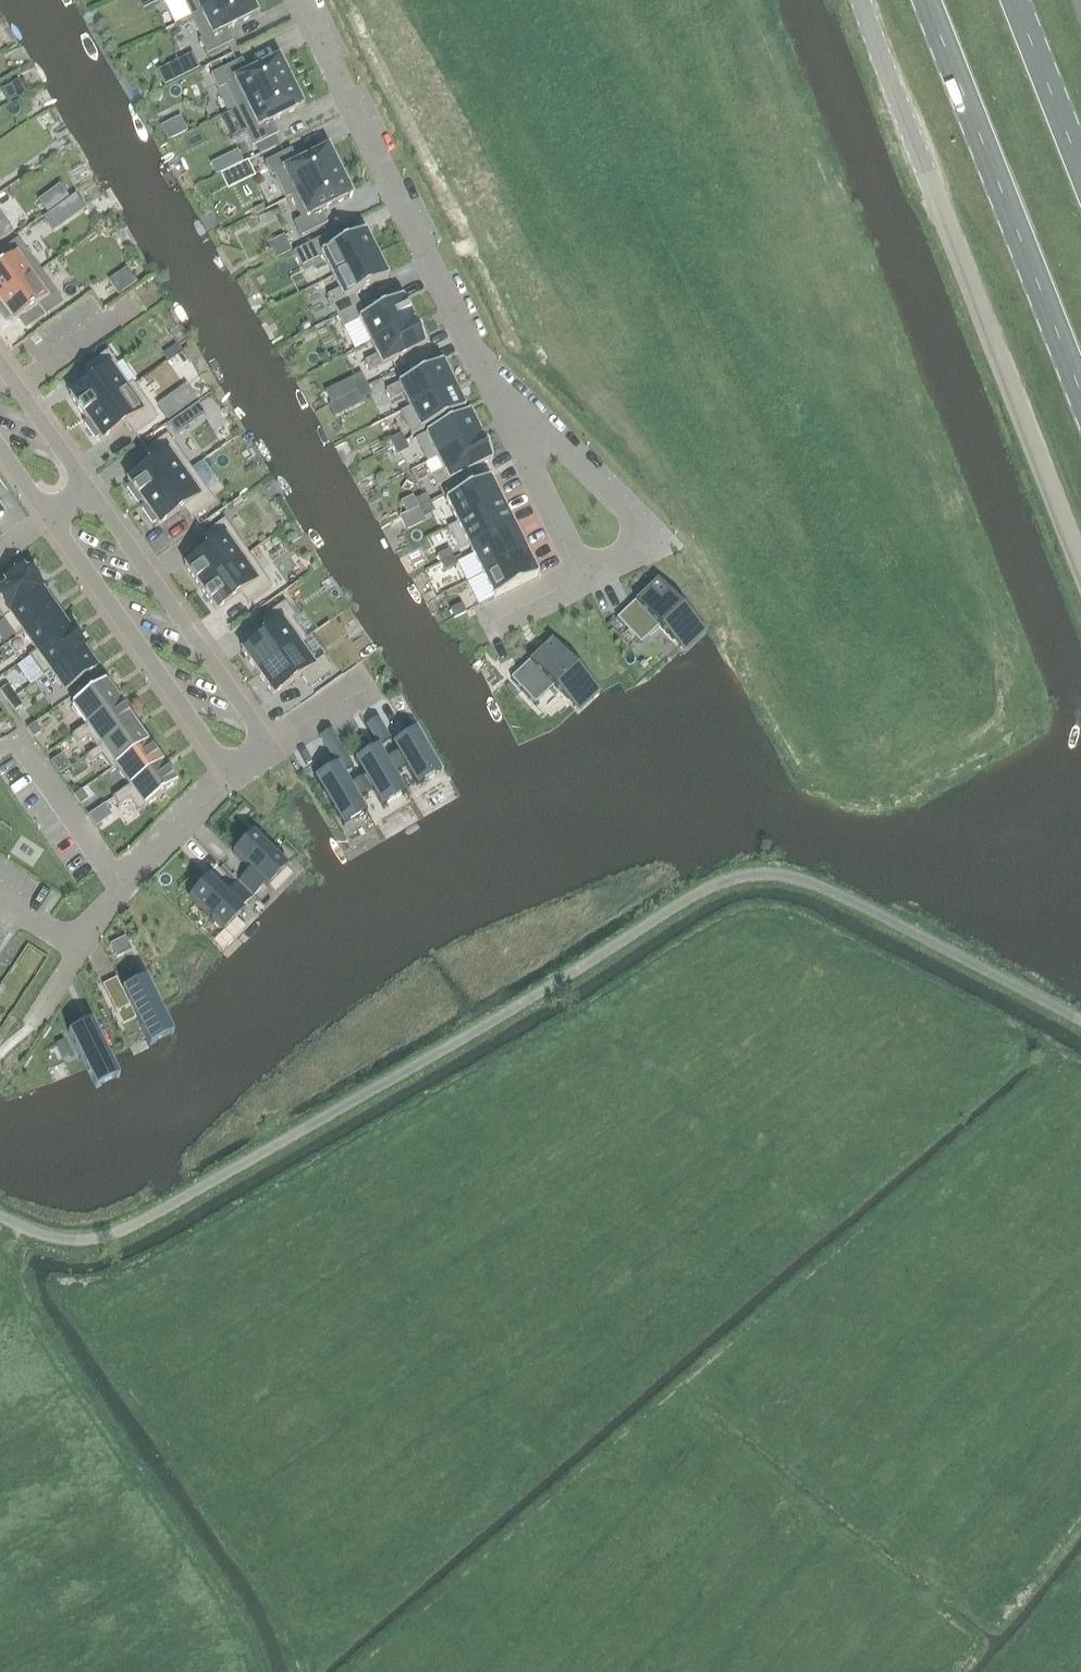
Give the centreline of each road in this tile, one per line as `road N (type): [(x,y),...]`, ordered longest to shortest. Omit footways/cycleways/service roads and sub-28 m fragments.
road 1 (unclassified): [(1080,1020),(808,880),(742,874),(694,894),(466,1037),(121,1230),(60,1239),(0,1216)]
road 2 (unclassified): [(1080,569),(860,0)]
road 3 (primary): [(926,0),(1080,397)]
road 4 (residential): [(303,0),(487,374)]
road 5 (residential): [(272,749),(86,484)]
road 6 (residential): [(46,513),(232,775)]
road 7 (residential): [(588,574),(630,554),(636,524),(487,374)]
road 8 (residential): [(76,946),(232,775)]
road 9 (residential): [(487,374),(588,574)]
road 10 (primary): [(1080,171),(1014,0)]
road 11 (residential): [(86,484),(0,364)]

